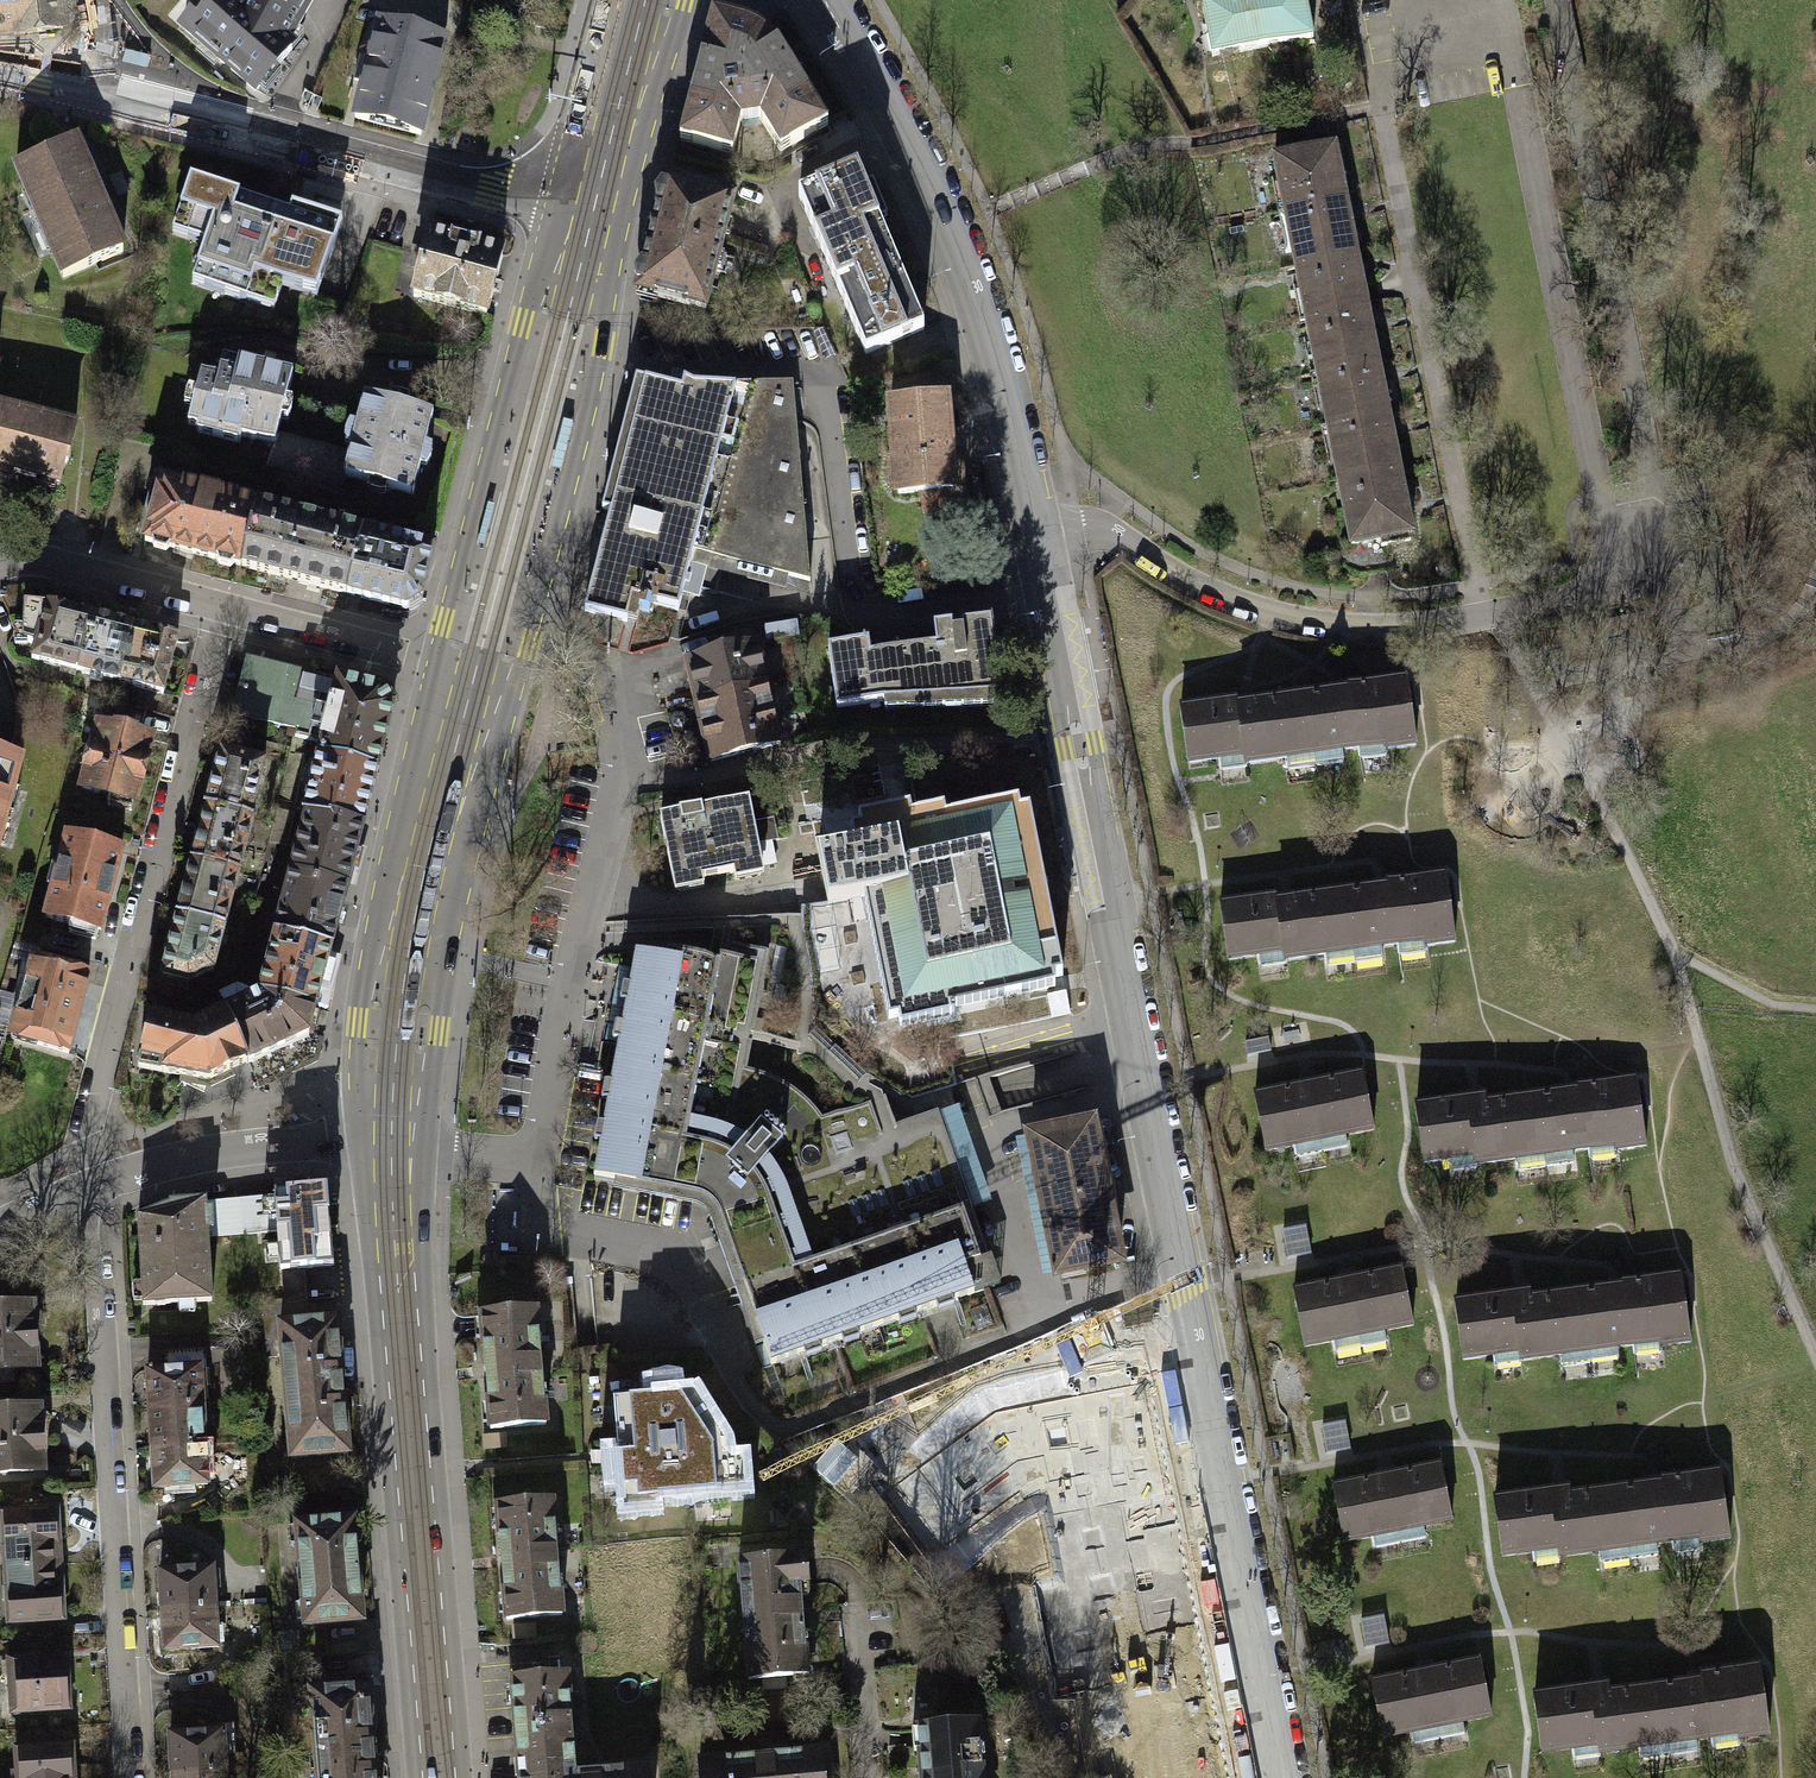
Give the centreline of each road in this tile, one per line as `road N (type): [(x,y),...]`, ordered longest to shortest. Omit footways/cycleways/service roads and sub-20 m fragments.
road 1 (residential): [(1035,528),(1279,1777)]
road 2 (residential): [(391,1145),(540,1156),(569,986),(623,771),(600,668)]
road 3 (secondary): [(391,1145),(439,1777)]
road 4 (residential): [(1035,528),(1111,532),(1234,602),(1306,621),(1392,628),(1615,590)]
road 5 (residential): [(220,607),(112,1026),(87,1188)]
road 6 (residential): [(125,1777),(87,1188)]
road 7 (residential): [(830,0),(879,80),(947,226),(1000,375),(1035,528)]
road 8 (residential): [(1615,590),(1514,85)]
road 9 (secondary): [(97,90),(591,218)]
road 10 (secondary): [(473,681),(526,645),(601,362),(591,218)]
road 11 (secondary): [(591,218),(523,323),(443,624),(473,681)]
road 12 (secondary): [(473,681),(403,975),(391,1145)]
road 13 (residential): [(391,1145),(337,1139),(222,1148),(87,1188)]
road 14 (residential): [(473,681),(413,657),(220,607)]
road 15 (residential): [(220,607),(39,557),(0,565)]
road 16 (secondary): [(605,159),(654,109),(687,0)]
road 17 (secondary): [(602,0),(579,91),(605,159)]
road 18 (track): [(1671,955),(1767,1004),(1815,1008)]

